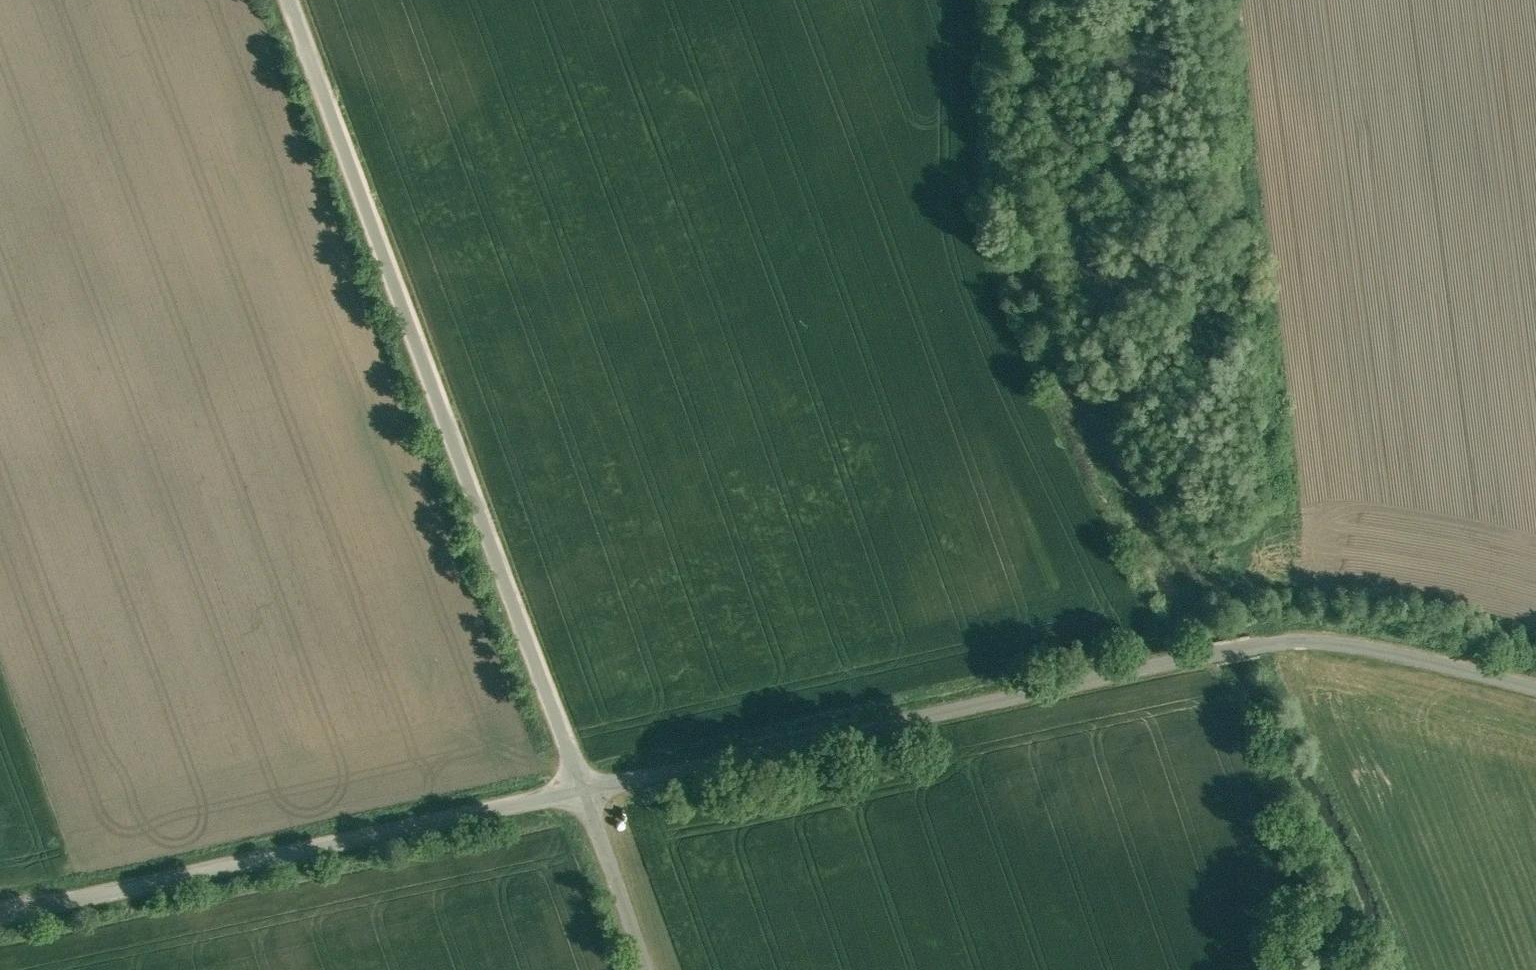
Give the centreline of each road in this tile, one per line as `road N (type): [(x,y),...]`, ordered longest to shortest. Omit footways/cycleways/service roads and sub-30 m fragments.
road 1 (unclassified): [(586,789),(1299,638),(1359,645),(1535,690)]
road 2 (unclassified): [(293,0),(586,789)]
road 3 (unclassified): [(0,916),(586,789)]
road 4 (unclassified): [(586,789),(648,969)]

